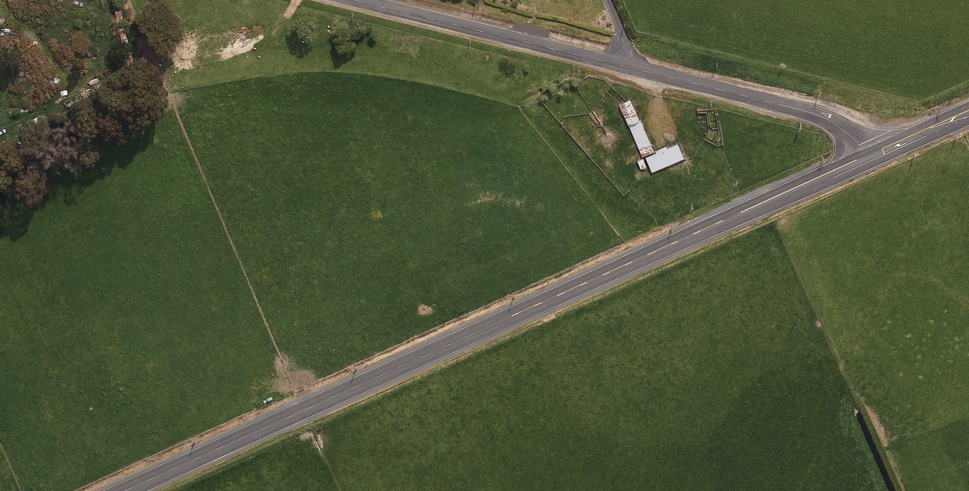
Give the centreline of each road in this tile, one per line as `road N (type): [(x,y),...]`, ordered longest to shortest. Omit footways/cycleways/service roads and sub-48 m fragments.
road 1 (secondary): [(866,156),(122,490)]
road 2 (tertiary): [(357,0),(797,108),(840,128),(866,156)]

